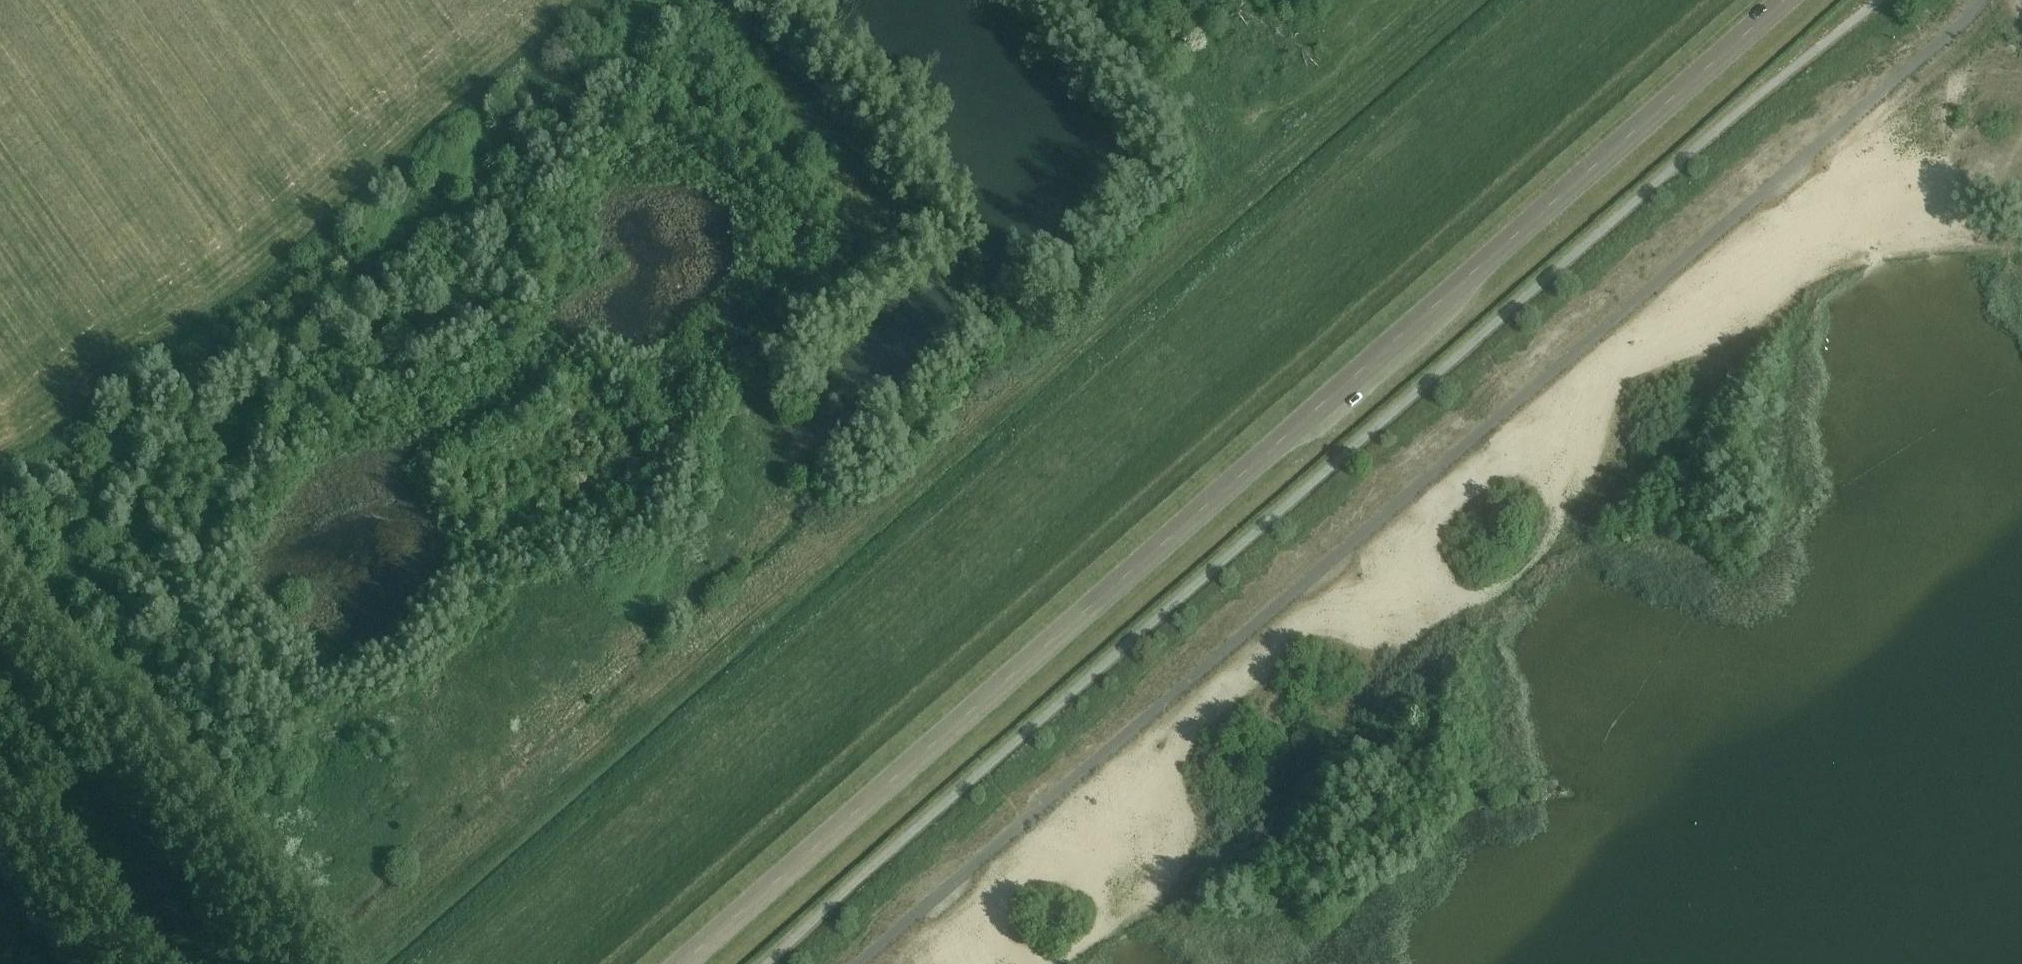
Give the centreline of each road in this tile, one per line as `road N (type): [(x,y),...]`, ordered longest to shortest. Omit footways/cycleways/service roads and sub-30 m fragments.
road 1 (tertiary): [(680,963),(1784,0)]
road 2 (track): [(1455,0),(1228,199)]

